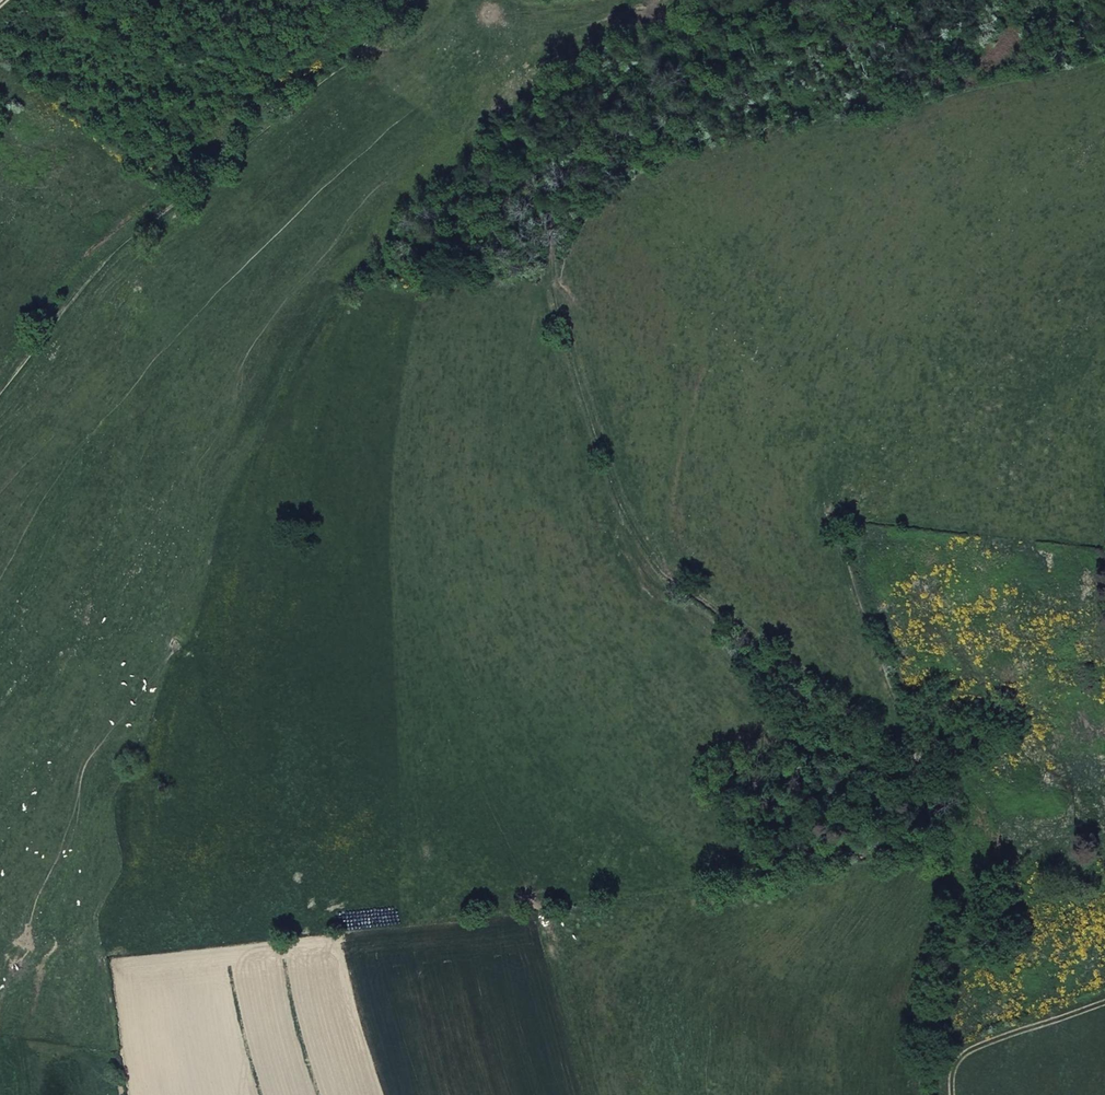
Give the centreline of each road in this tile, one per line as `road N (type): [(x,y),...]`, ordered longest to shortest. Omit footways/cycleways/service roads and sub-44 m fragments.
road 1 (track): [(0,391),(103,258),(352,56),(401,0)]

